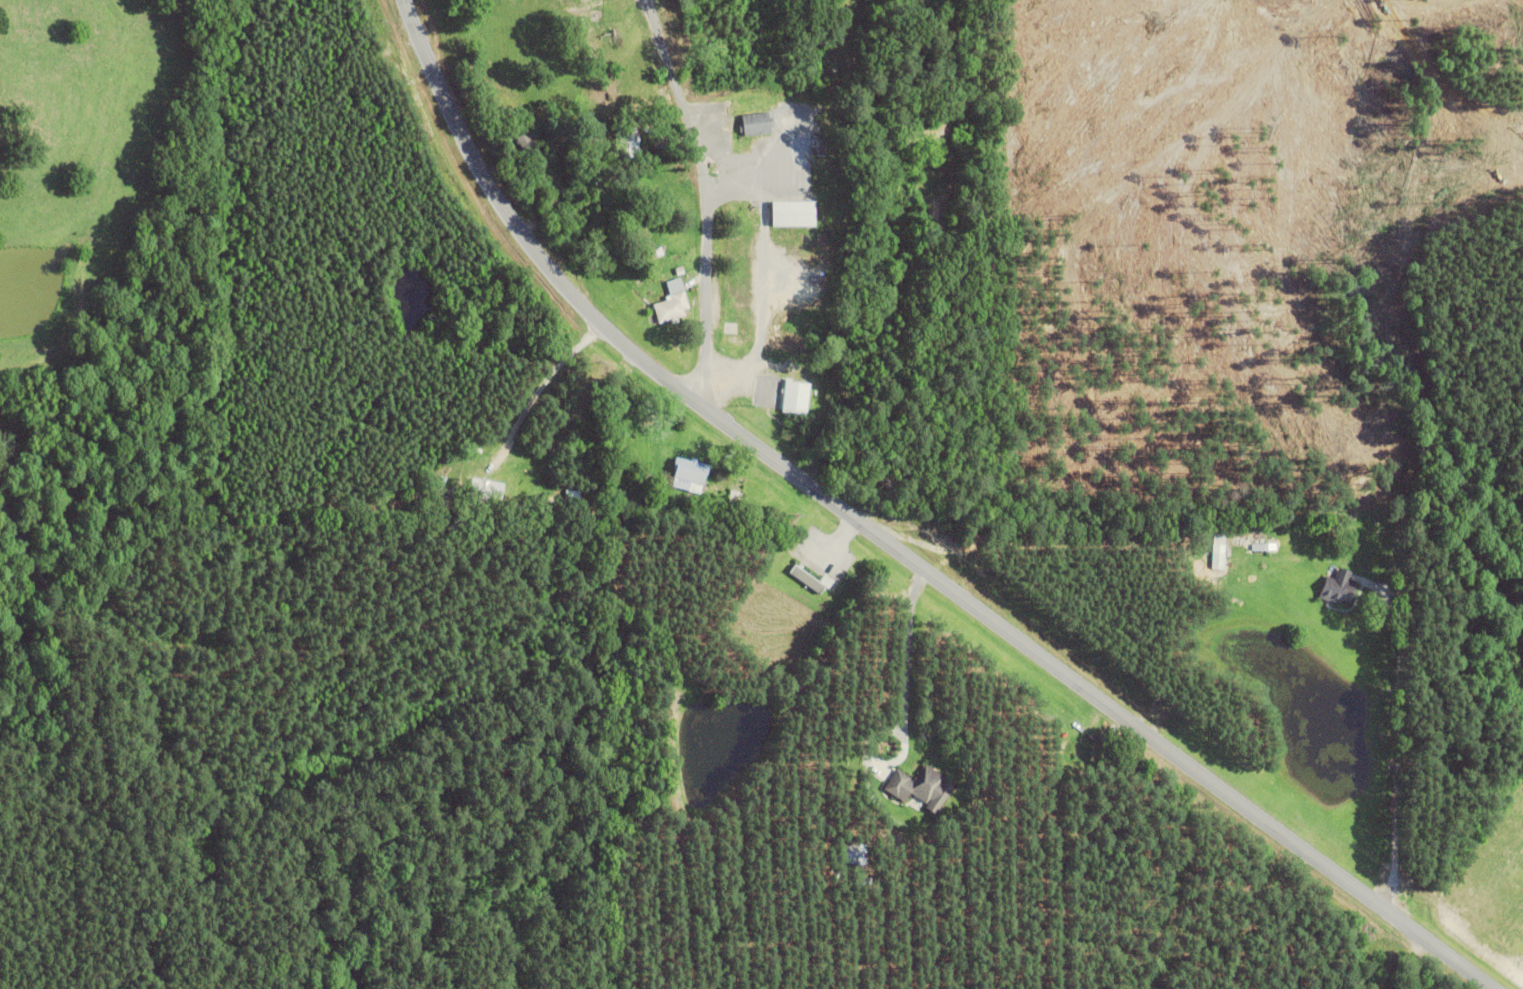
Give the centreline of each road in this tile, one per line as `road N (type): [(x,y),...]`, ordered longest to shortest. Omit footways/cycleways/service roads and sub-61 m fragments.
road 1 (secondary): [(1499,988),(1270,829),(611,330),(524,236),(468,144),(404,0)]
road 2 (residential): [(692,397),(706,349),(707,189),(650,0)]

